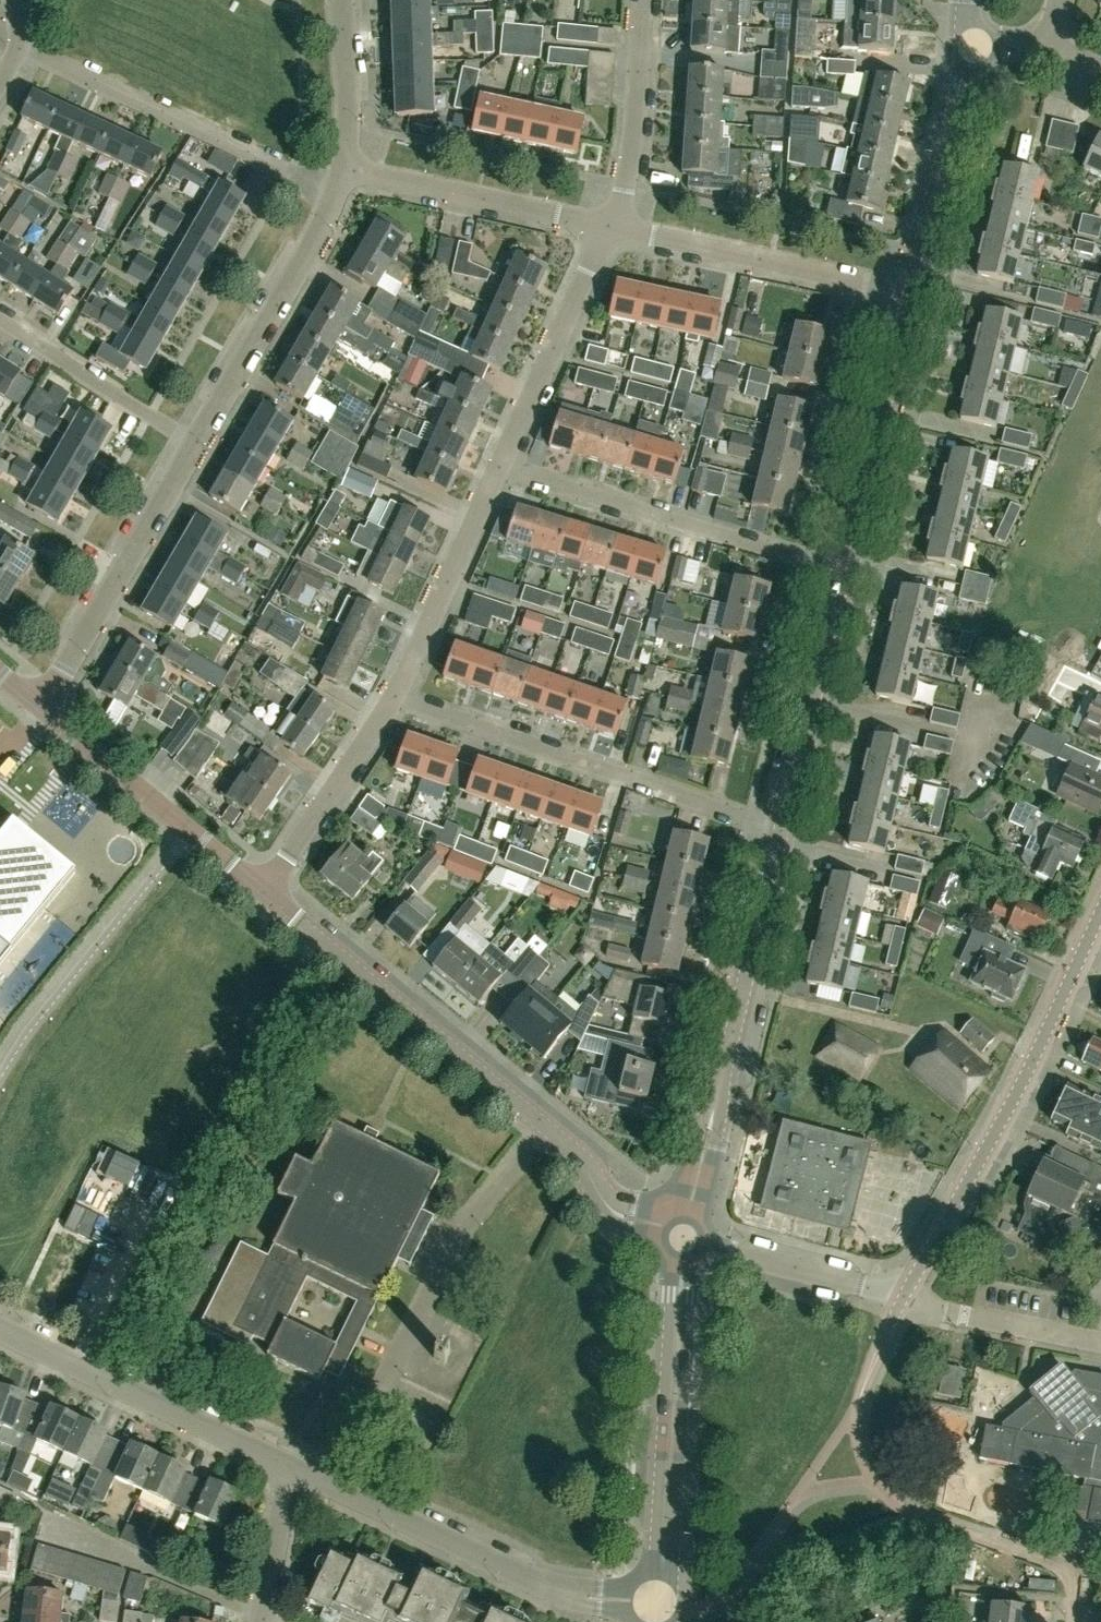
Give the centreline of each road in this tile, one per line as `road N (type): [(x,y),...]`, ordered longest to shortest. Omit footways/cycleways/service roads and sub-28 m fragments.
road 1 (residential): [(688,1240),(601,1203),(567,1147),(263,883)]
road 2 (residential): [(906,1298),(995,1135),(1100,911)]
road 3 (tertiary): [(781,832),(688,1240)]
road 4 (residential): [(781,832),(386,704)]
road 5 (residential): [(289,1468),(544,1589),(660,1603)]
road 6 (residential): [(846,565),(492,469)]
road 7 (tertiary): [(688,1240),(660,1603)]
road 8 (residential): [(339,194),(20,45)]
road 9 (residential): [(0,1332),(289,1468)]
road 10 (residential): [(179,463),(339,194)]
road 11 (residential): [(912,291),(612,228)]
road 12 (residential): [(263,883),(38,705)]
road 13 (tertiary): [(912,291),(846,565)]
road 14 (residential): [(38,705),(68,667),(179,463)]
road 15 (residential): [(612,228),(344,167)]
road 16 (tertiary): [(846,565),(781,832)]
road 17 (residential): [(492,469),(612,228)]
road 18 (residential): [(386,704),(492,469)]
road 19 (tertiary): [(964,46),(912,291)]
road 20 (residential): [(612,228),(624,184),(643,0)]
road 21 (residential): [(906,1298),(688,1240)]
road 22 (residential): [(179,463),(0,336)]
road 23 (residential): [(263,883),(386,704)]
road 24 (residential): [(1100,1343),(906,1298)]
road 25 (residential): [(344,167),(352,98),(343,0)]
road 26 (residential): [(267,1621),(289,1468)]

